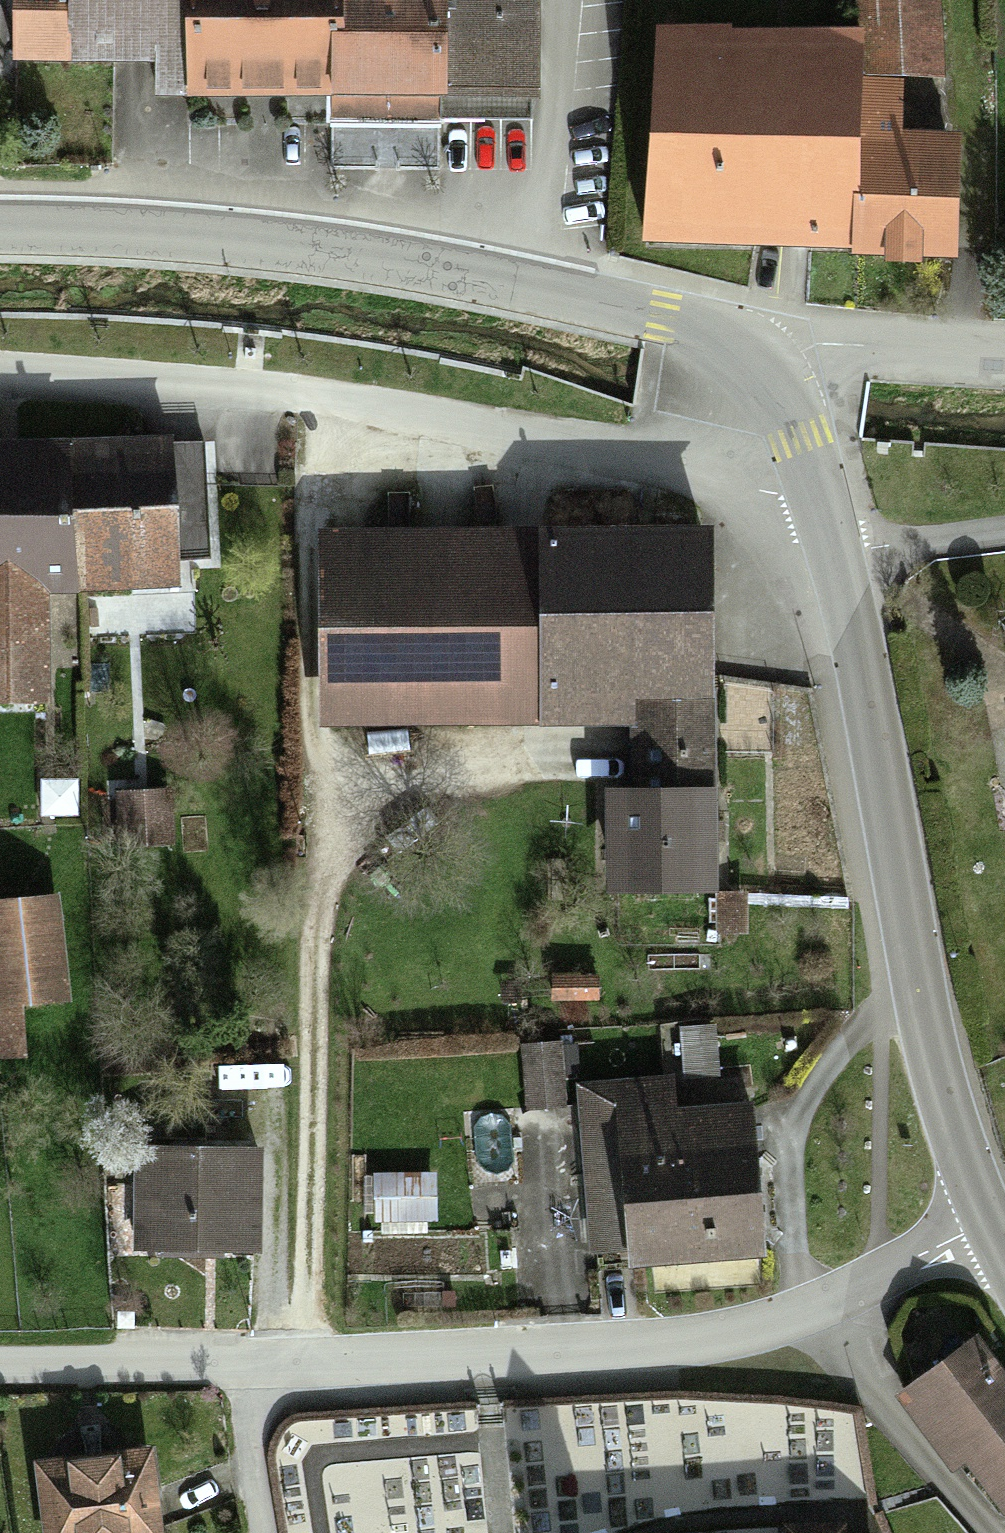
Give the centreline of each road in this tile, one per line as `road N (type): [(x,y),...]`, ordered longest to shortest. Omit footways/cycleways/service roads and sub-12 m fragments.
road 1 (residential): [(815,497),(90,379),(0,380)]
road 2 (secondary): [(0,230),(295,247),(538,289),(664,319),(756,354)]
road 3 (secondary): [(831,557),(922,1038),(983,1224)]
road 4 (residential): [(808,1321),(640,1353),(483,1370),(233,1368)]
road 5 (residential): [(808,1321),(984,1532)]
road 6 (residential): [(756,354),(822,343),(1004,355)]
road 7 (residential): [(233,1368),(0,1365)]
road 8 (residential): [(983,1224),(808,1321)]
road 9 (residential): [(1004,533),(831,557)]
road 10 (residential): [(253,1532),(233,1368)]
road 11 (secondary): [(756,354),(777,383),(815,497)]

